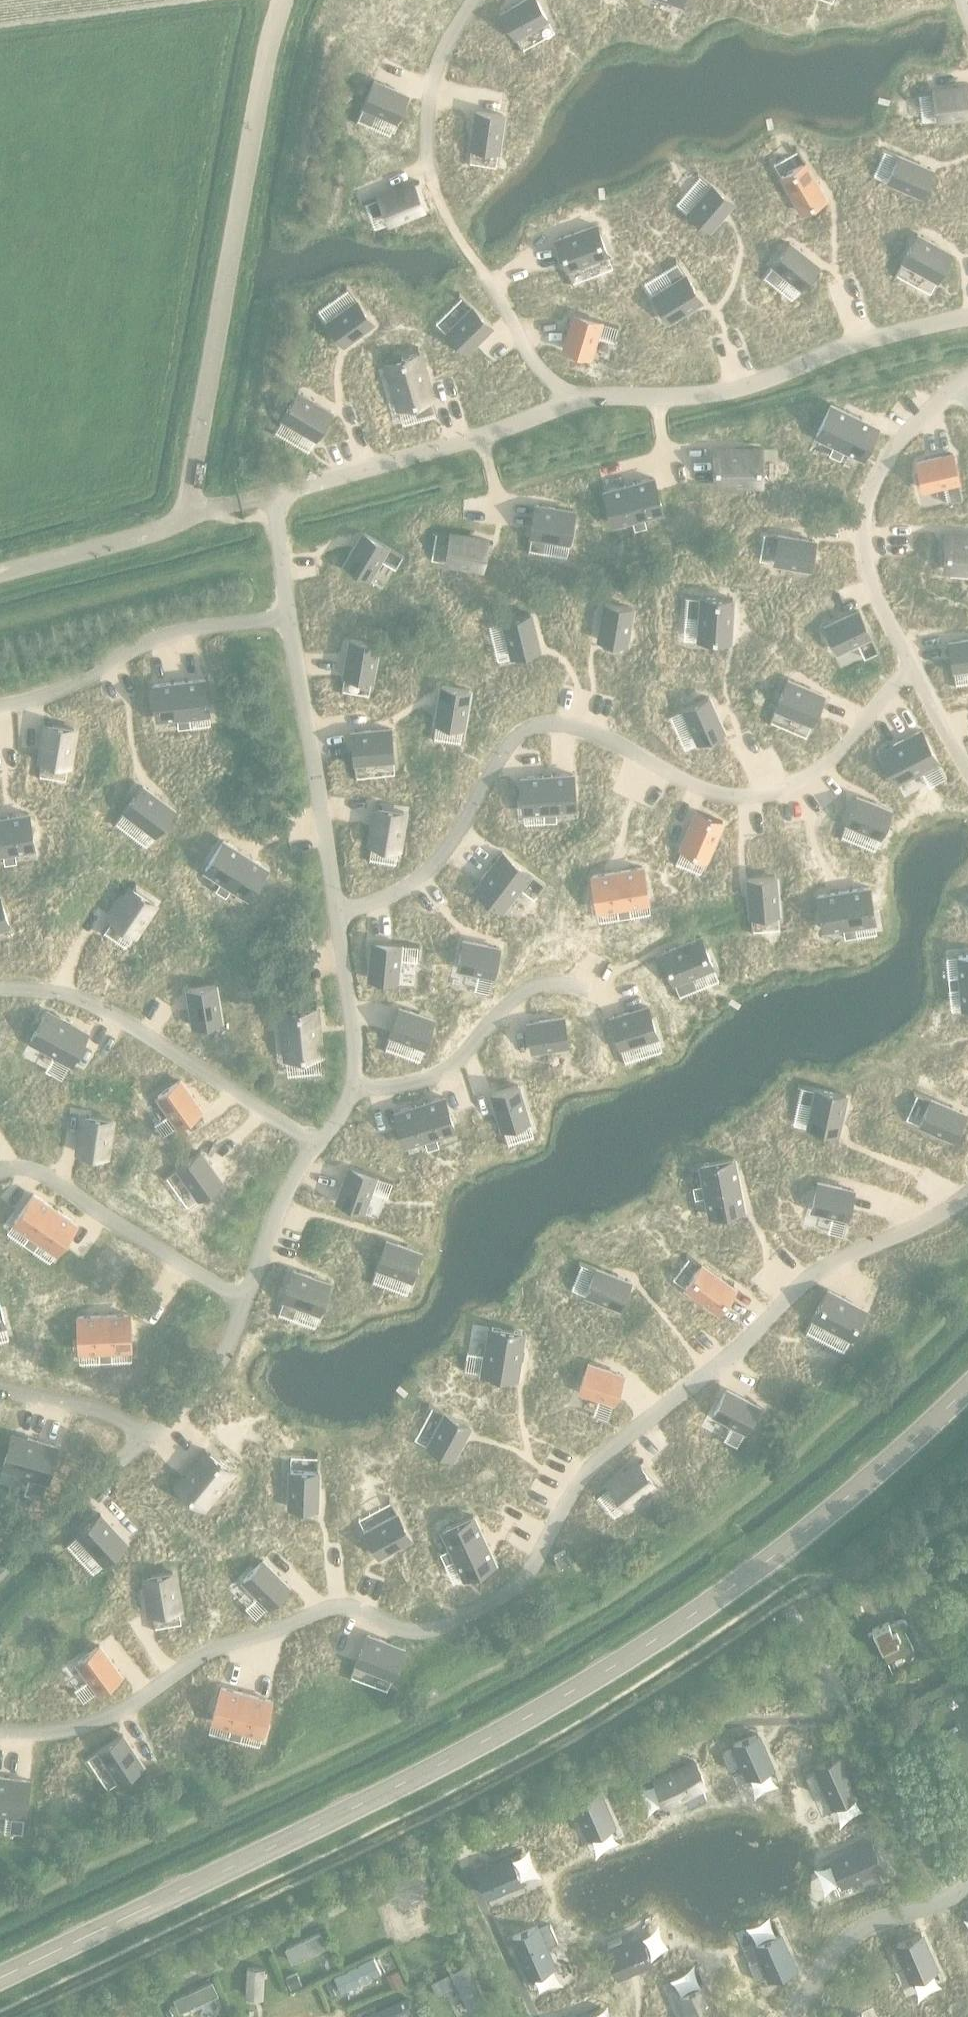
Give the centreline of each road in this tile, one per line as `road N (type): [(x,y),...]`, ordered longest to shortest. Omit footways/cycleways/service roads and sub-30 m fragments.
road 1 (tertiary): [(0,1979),(554,1704),(750,1573),(967,1385)]
road 2 (unclassified): [(0,571),(164,528),(184,508),(282,0)]
road 3 (unclassified): [(853,1582),(967,1524)]

